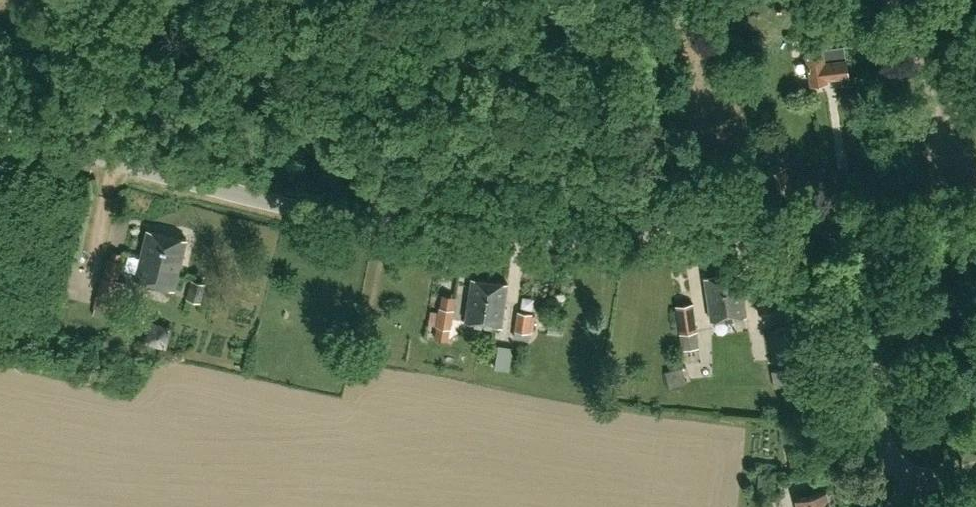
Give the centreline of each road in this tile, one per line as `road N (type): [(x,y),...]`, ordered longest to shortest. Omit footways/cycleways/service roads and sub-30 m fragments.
road 1 (unclassified): [(0,131),(402,227),(609,242),(822,223),(854,258),(889,453),(924,479),(975,469)]
road 2 (track): [(834,229),(946,195),(959,162),(895,0)]

